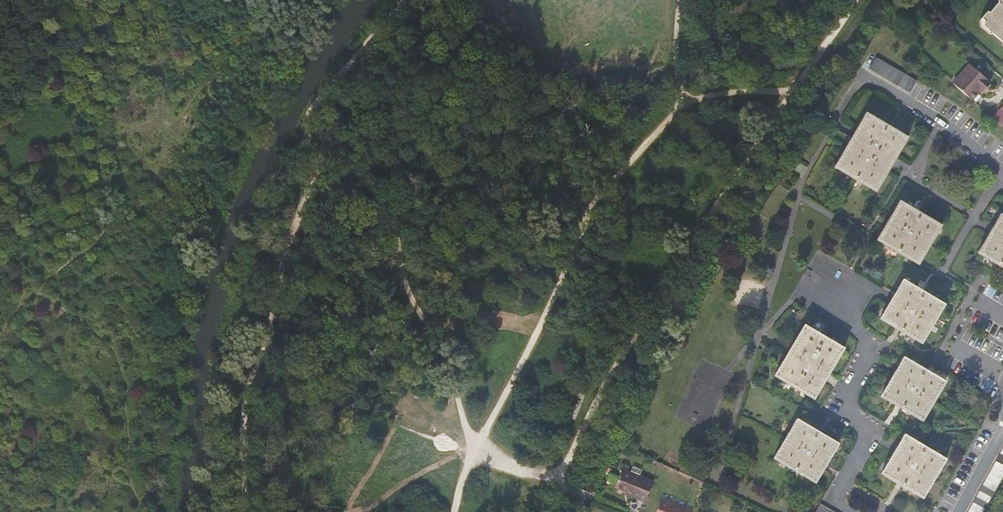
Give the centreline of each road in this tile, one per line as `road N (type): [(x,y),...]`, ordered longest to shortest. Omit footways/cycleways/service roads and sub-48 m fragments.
road 1 (residential): [(848,511),(834,497),(867,441),(865,422),(845,405),(867,347),(836,293)]
road 2 (residential): [(865,78),(943,122),(1002,173)]

